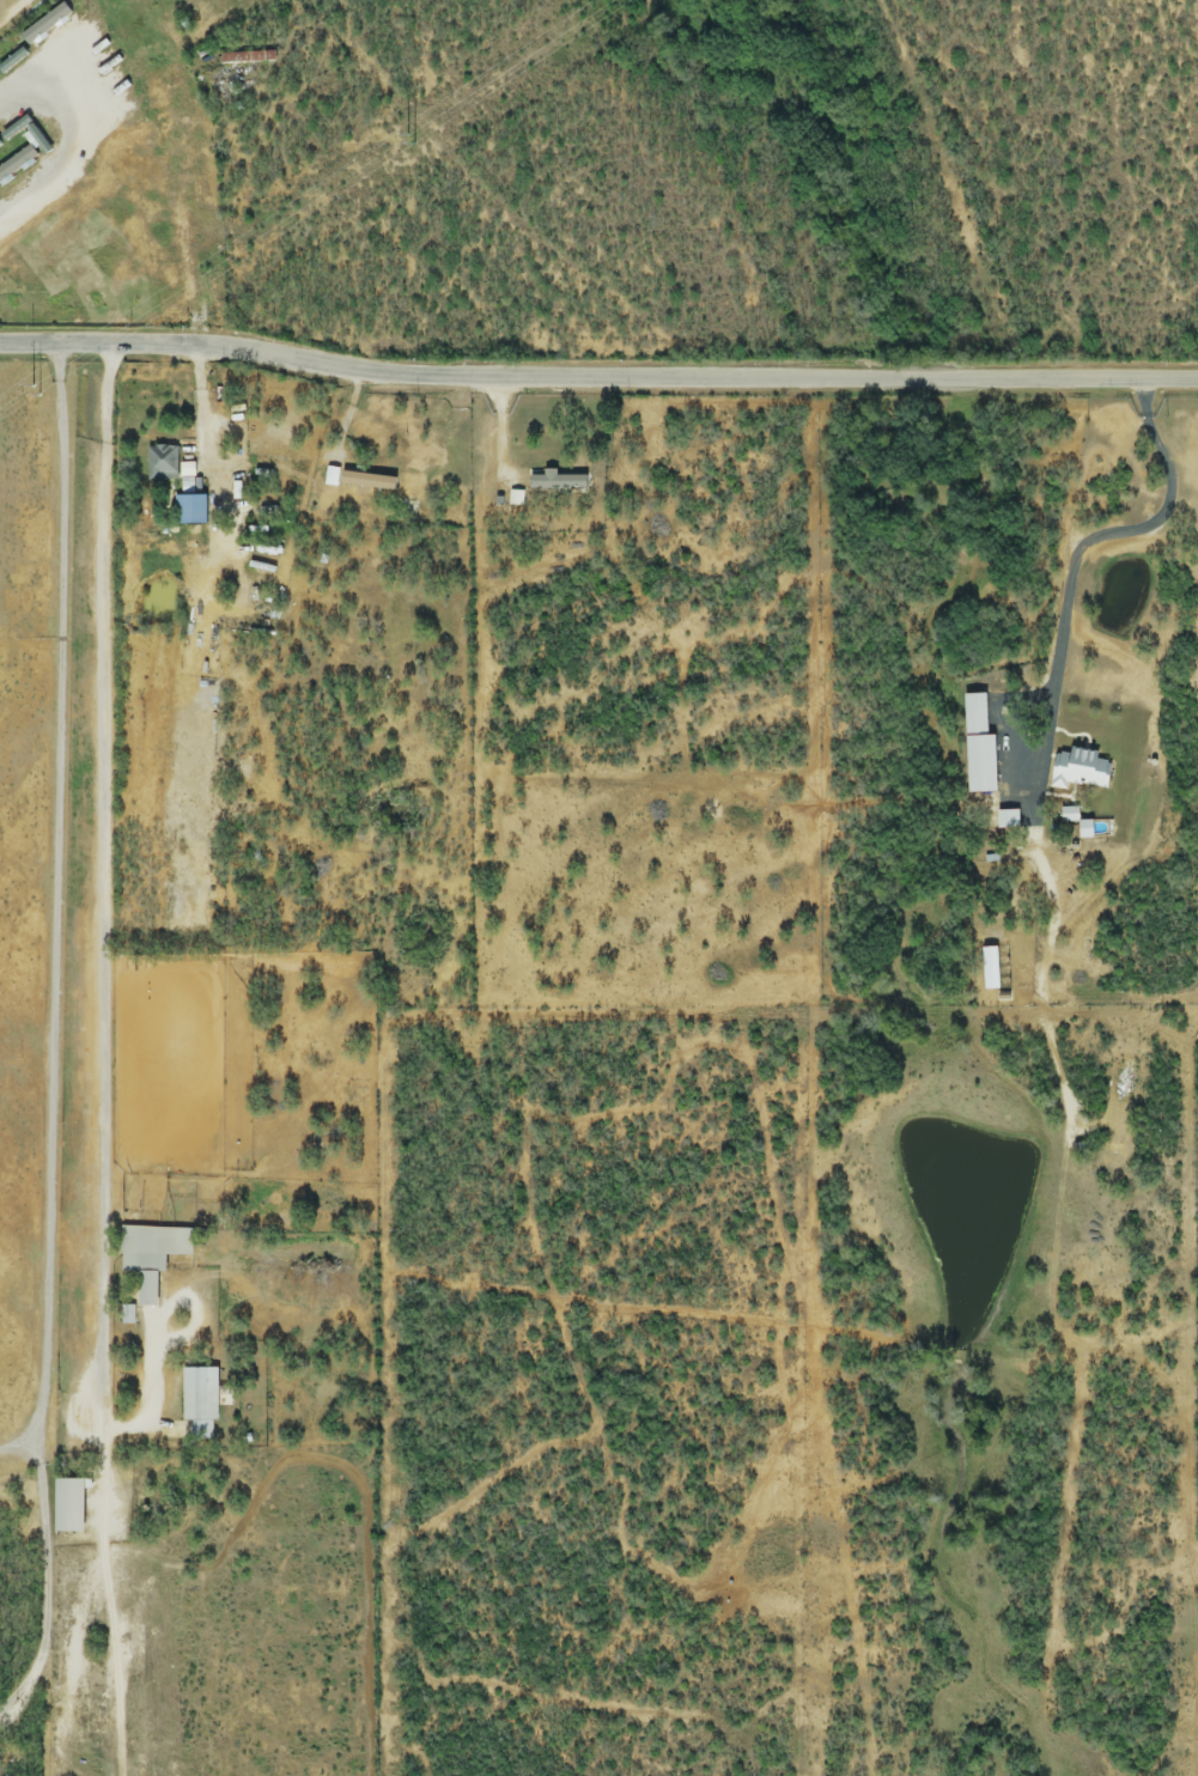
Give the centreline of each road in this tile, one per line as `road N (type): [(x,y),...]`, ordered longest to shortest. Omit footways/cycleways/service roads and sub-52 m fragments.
road 1 (residential): [(0,348),(186,342),(401,378),(1197,378)]
road 2 (residential): [(109,345),(99,683),(107,1427)]

